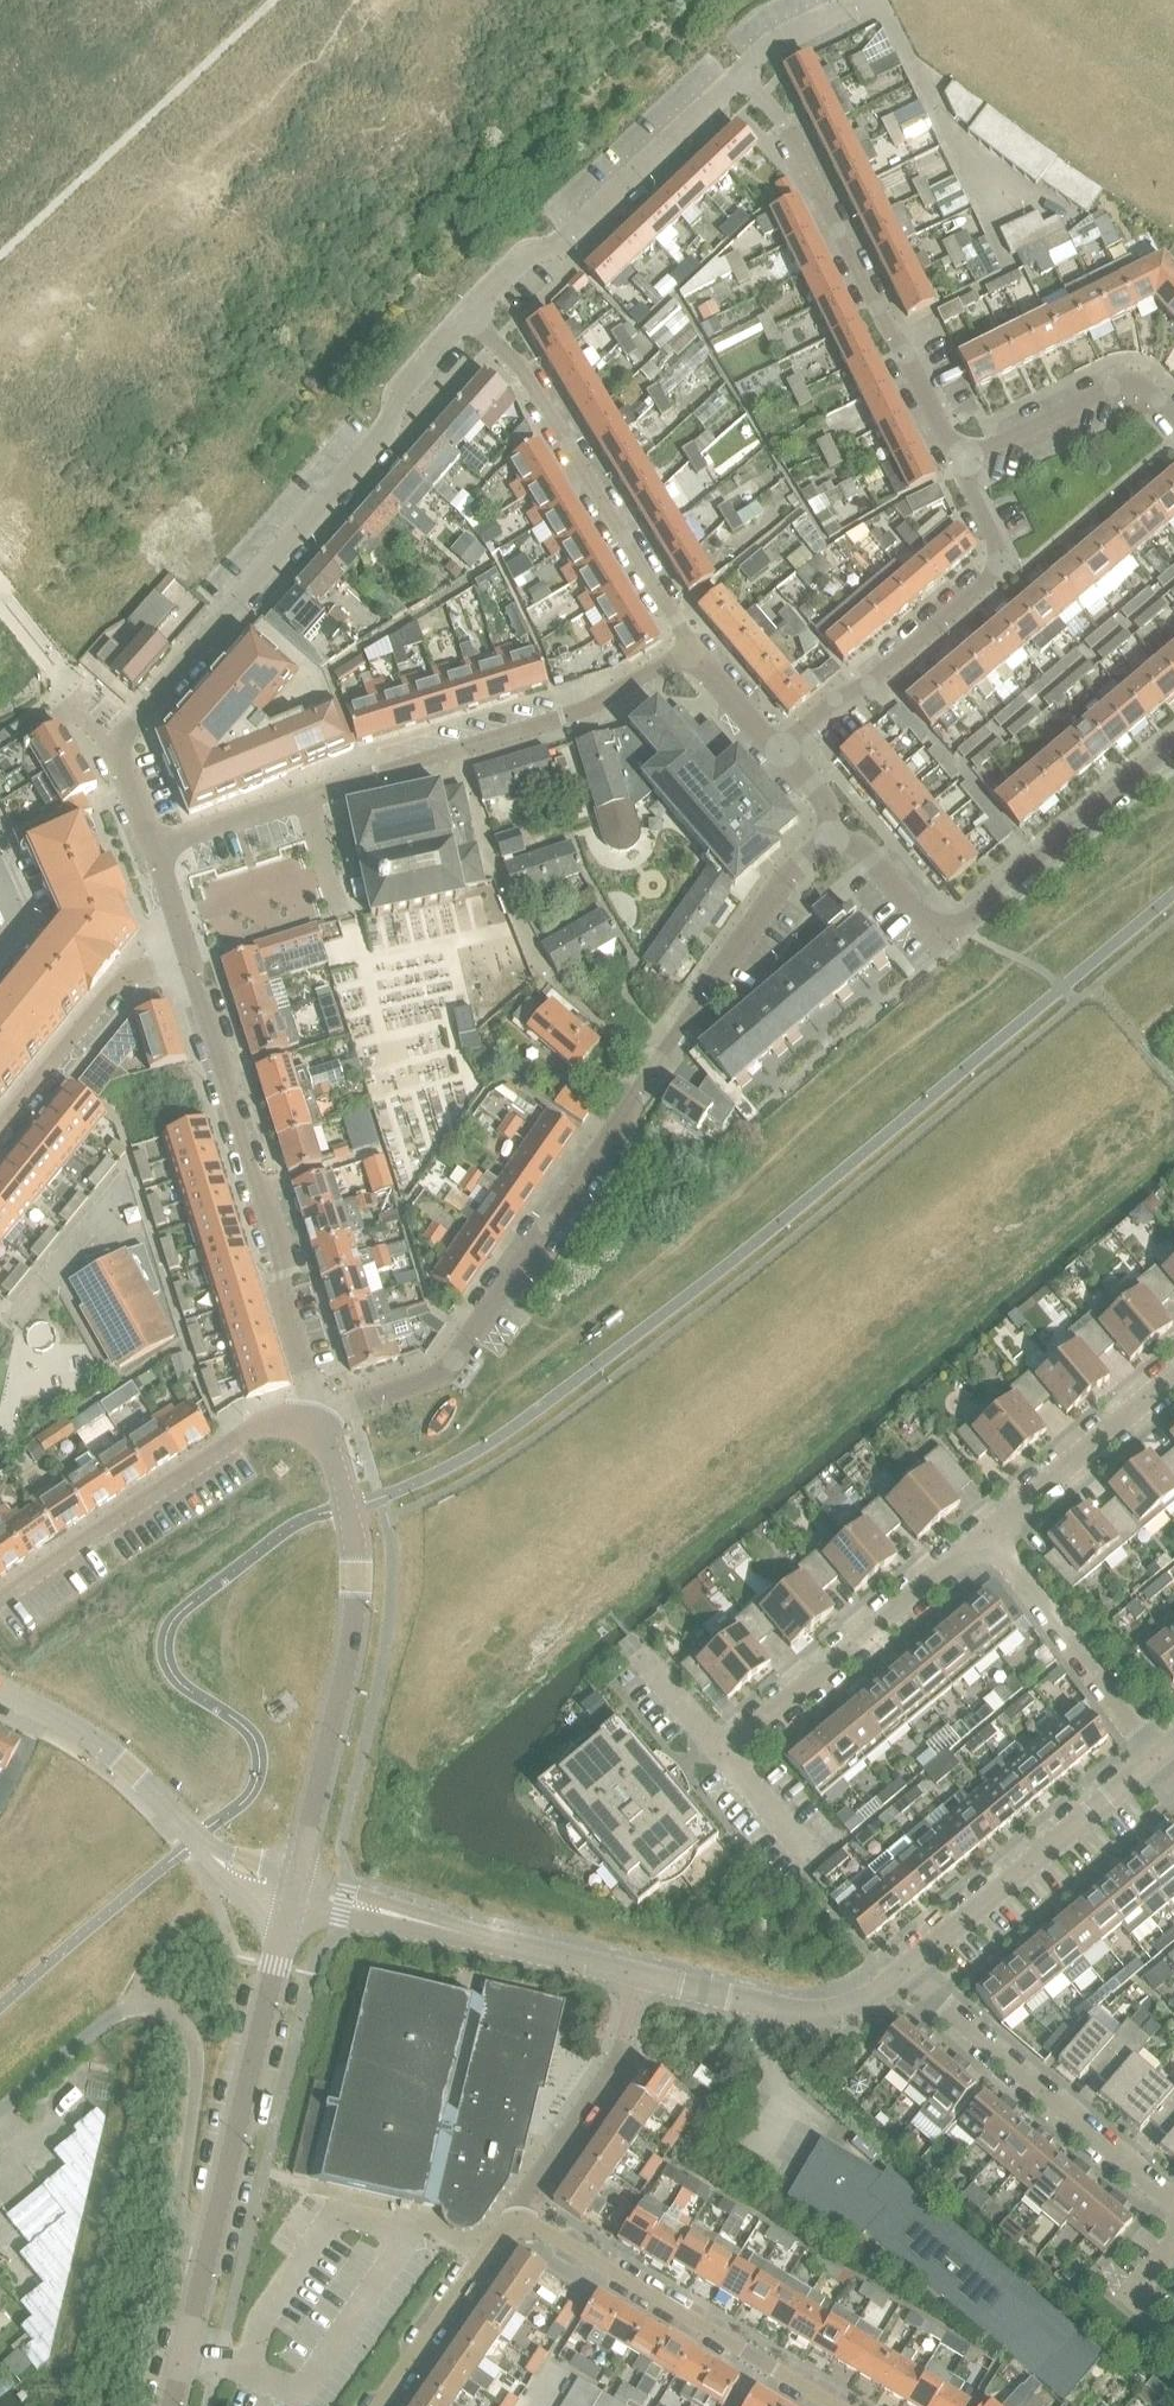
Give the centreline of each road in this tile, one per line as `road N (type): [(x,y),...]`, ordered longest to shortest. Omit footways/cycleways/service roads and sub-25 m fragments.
road 1 (residential): [(318,1409),(351,1408),(452,1363),(664,1040),(789,874),(838,835)]
road 2 (residential): [(907,1968),(839,2014),(802,2014),(292,1889)]
road 3 (residential): [(114,746),(387,429),(400,388),(467,313)]
road 4 (tertiary): [(292,1889),(352,1622),(350,1509),(318,1409)]
road 5 (residential): [(318,1409),(283,1302),(283,1250),(191,966)]
road 6 (unclassified): [(203,2241),(179,2215),(198,2068),(174,2010),(127,2007),(0,2106)]
road 7 (residential): [(958,453),(783,120),(735,76)]
road 8 (residential): [(691,650),(586,708),(302,801)]
road 9 (residential): [(958,453),(1003,557),(872,675),(837,691),(778,751)]
road 10 (residential): [(467,313),(518,359),(691,650)]
road 11 (residential): [(840,2405),(517,2211)]
road 12 (residential): [(318,1409),(255,1424),(0,1598)]
road 13 (tertiary): [(203,2241),(292,1889)]
road 14 (residential): [(467,313),(530,253),(568,239),(735,76)]
road 15 (residential): [(1173,2203),(907,1968)]
road 16 (residential): [(718,1751),(984,1536)]
road 17 (residential): [(1151,1758),(907,1968)]
road 18 (residential): [(962,925),(1173,744)]
road 19 (residential): [(1151,1758),(984,1536)]
road 20 (residential): [(0,1124),(34,1081),(62,1073),(127,988),(191,966)]
road 21 (residential): [(1173,412),(1132,369),(958,453)]
road 22 (residential): [(984,1536),(1173,1371)]
road 23 (tertiary): [(193,1839),(102,1743),(0,1690)]
road 24 (residential): [(517,2211),(386,2405)]
road 25 (residential): [(517,2211),(617,2061)]
road 26 (residential): [(962,925),(940,942),(866,853),(838,835)]
road 27 (tertiary): [(168,2405),(203,2241)]
road 28 (residential): [(735,76),(768,46),(873,0)]
road 29 (residential): [(302,801),(154,847)]
road 30 (residential): [(807,1862),(718,1751)]
road 31 (residential): [(691,650),(778,751)]
road 32 (residential): [(191,966),(154,847)]

